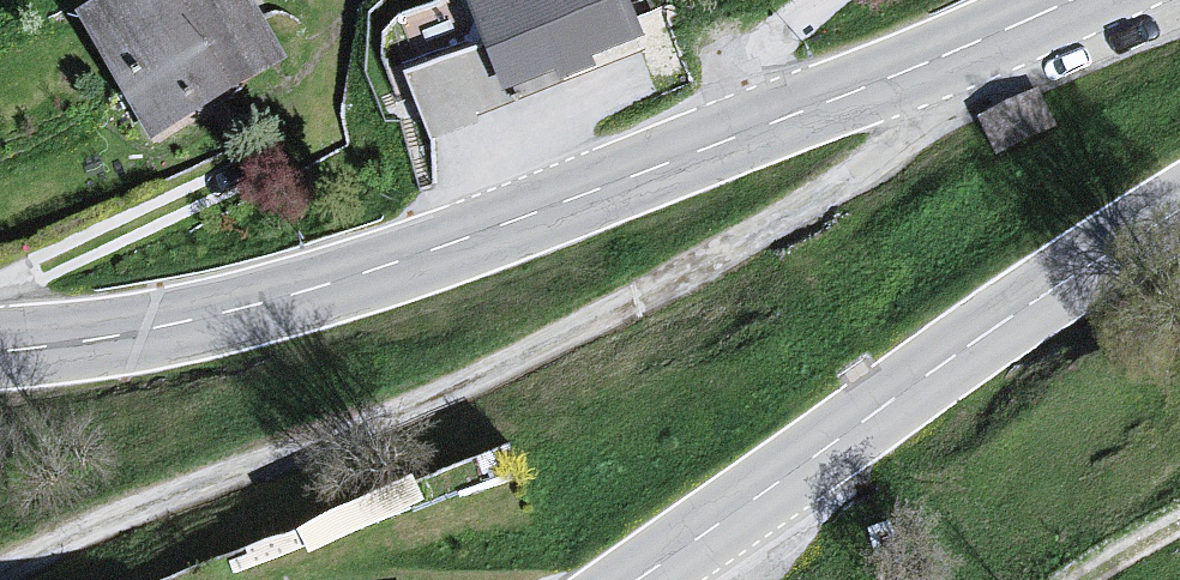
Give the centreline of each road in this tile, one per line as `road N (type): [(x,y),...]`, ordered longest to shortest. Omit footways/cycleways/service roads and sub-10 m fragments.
road 1 (tertiary): [(0,349),(171,324),(356,277),(841,96),(1069,0)]
road 2 (tertiary): [(1179,209),(636,579)]
road 3 (track): [(0,289),(309,145),(341,0)]

